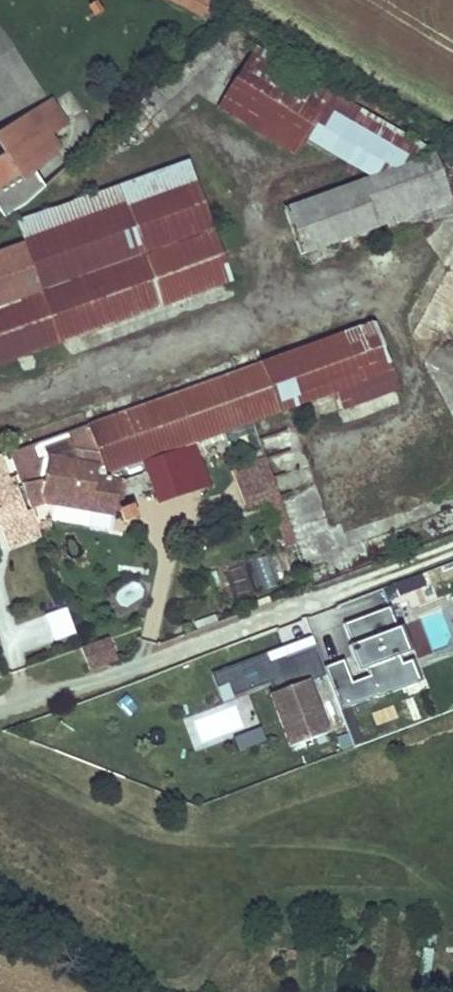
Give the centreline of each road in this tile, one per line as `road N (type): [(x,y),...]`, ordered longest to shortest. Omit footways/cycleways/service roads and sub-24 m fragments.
road 1 (residential): [(0,709),(116,676),(450,554)]

